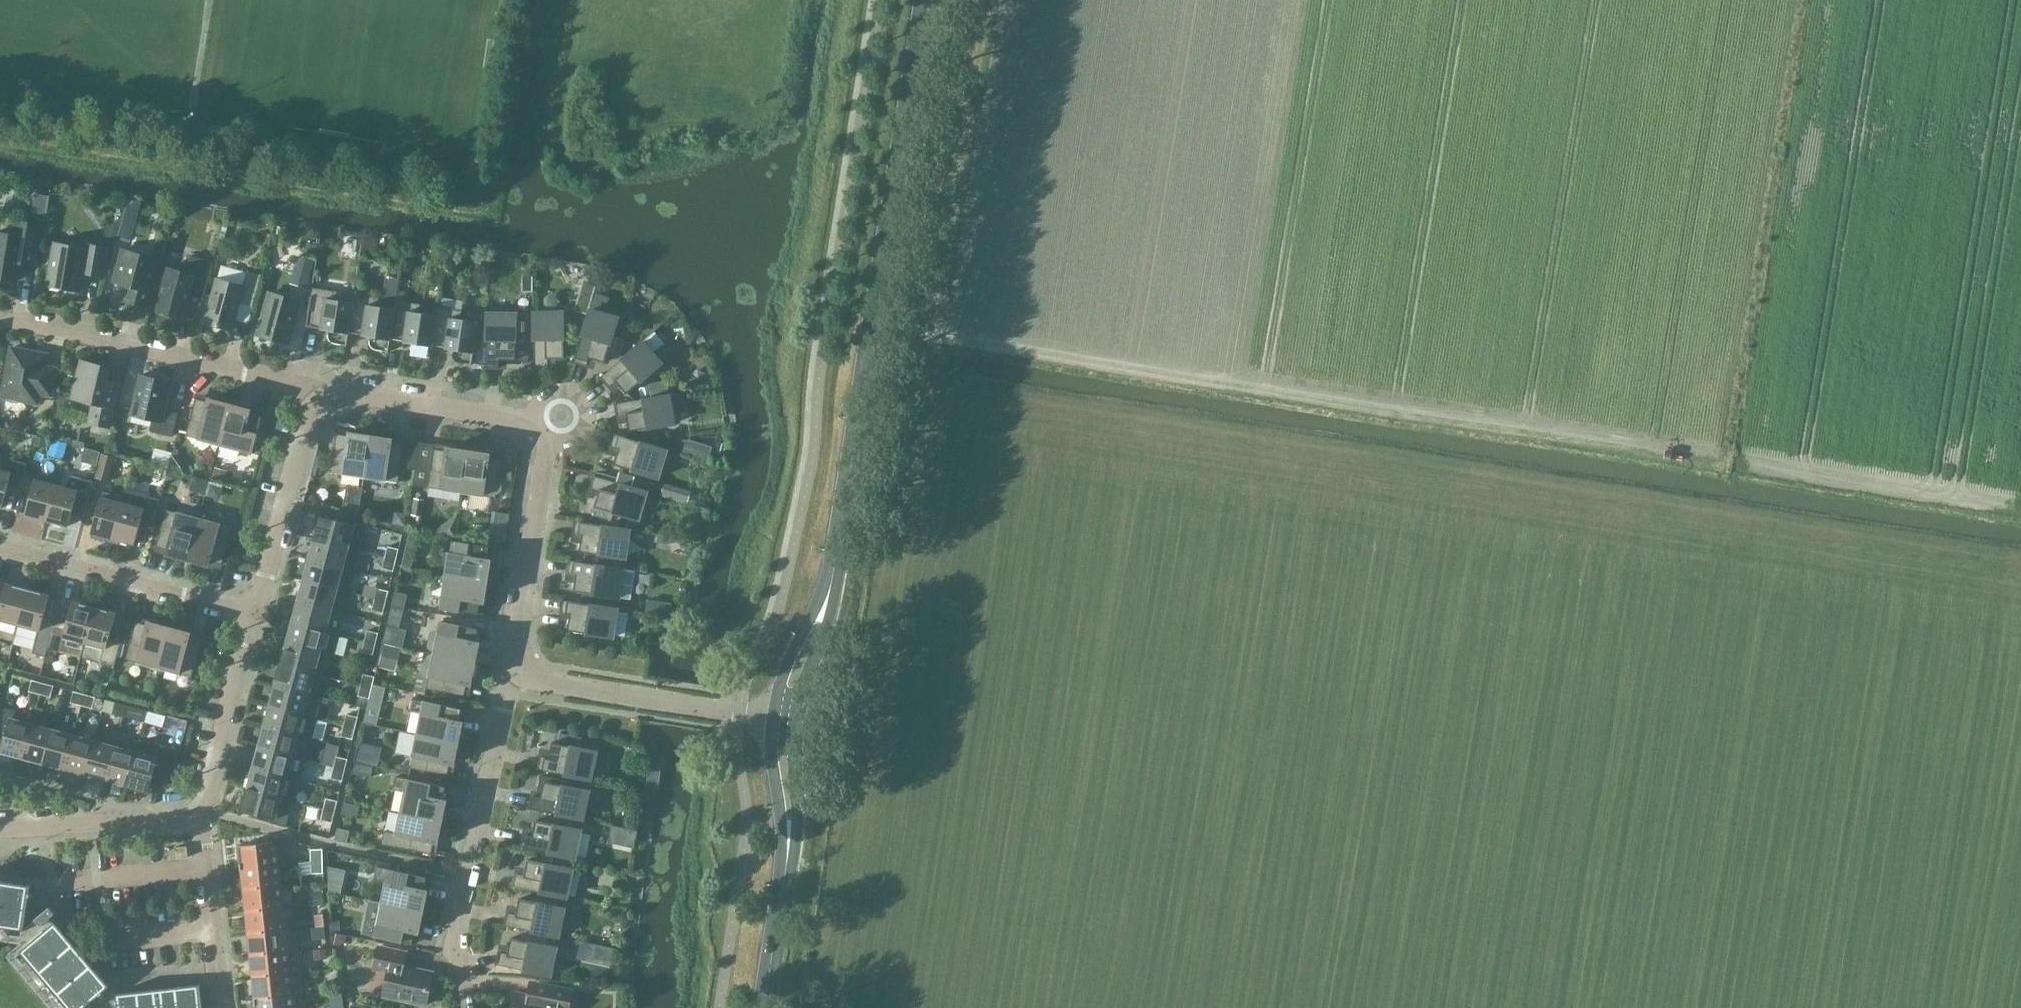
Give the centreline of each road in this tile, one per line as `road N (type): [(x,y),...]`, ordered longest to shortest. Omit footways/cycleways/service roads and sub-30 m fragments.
road 1 (tertiary): [(829,590),(925,0)]
road 2 (residential): [(519,669),(514,649),(548,444),(532,420),(337,391),(319,397)]
road 3 (residential): [(463,1007),(456,935),(507,684),(519,669)]
road 4 (residential): [(319,397),(303,384),(0,317)]
road 5 (residential): [(772,716),(541,681),(519,669)]
road 6 (residential): [(247,613),(0,549)]
road 7 (residential): [(319,397),(247,613)]
road 8 (residential): [(247,613),(195,821)]
road 9 (residential): [(195,821),(0,833)]
road 10 (residential): [(218,1007),(195,821)]
road 11 (tertiary): [(764,1007),(789,846)]
road 12 (tertiary): [(829,590),(789,656),(772,716)]
road 13 (tertiary): [(794,718),(829,590)]
road 14 (tertiary): [(772,716),(774,787),(789,846)]
road 15 (tertiary): [(789,846),(794,718)]

